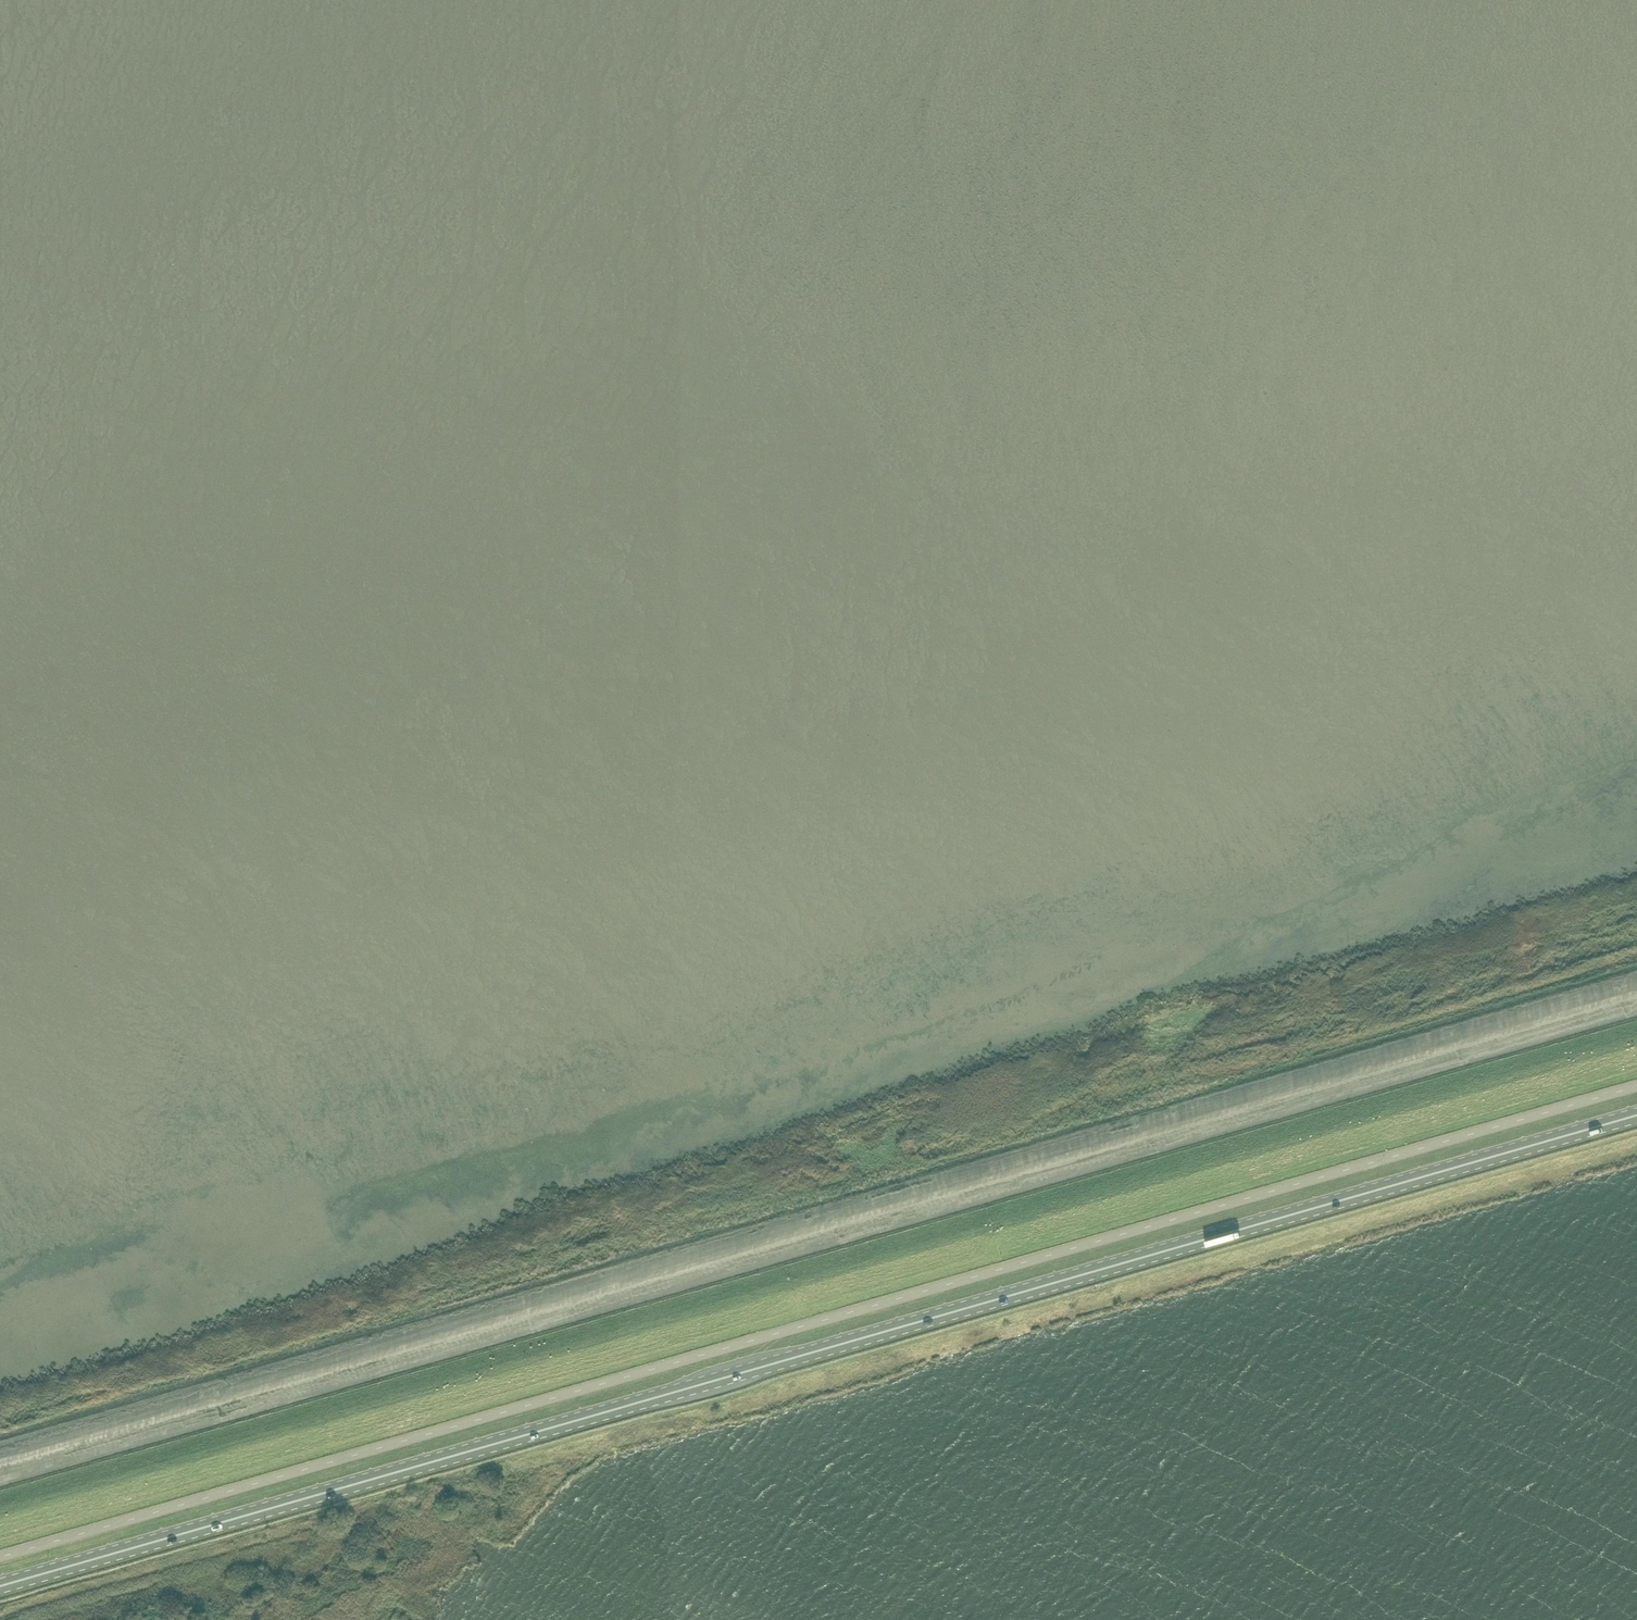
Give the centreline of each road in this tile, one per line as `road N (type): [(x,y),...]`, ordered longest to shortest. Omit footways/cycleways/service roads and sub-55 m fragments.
road 1 (unclassified): [(0,1557),(1636,1085)]
road 2 (primary): [(0,1586),(1636,1115)]

